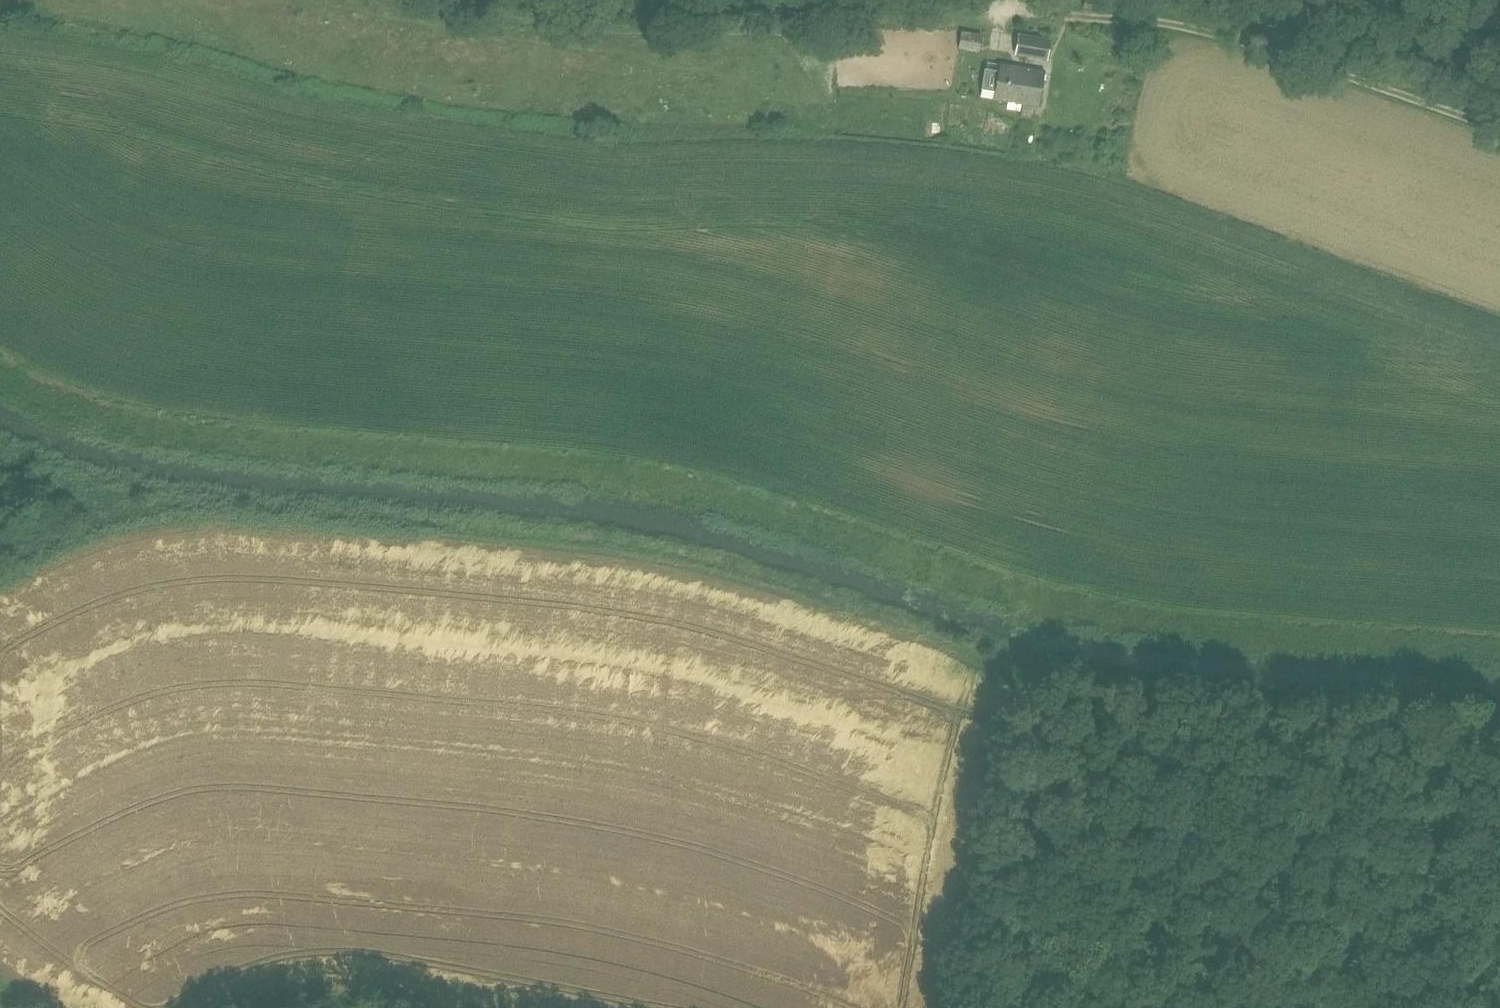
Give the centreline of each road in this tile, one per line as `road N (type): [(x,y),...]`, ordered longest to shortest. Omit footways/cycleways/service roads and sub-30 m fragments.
road 1 (track): [(1114,19),(1166,23),(1269,50),(1499,129)]

